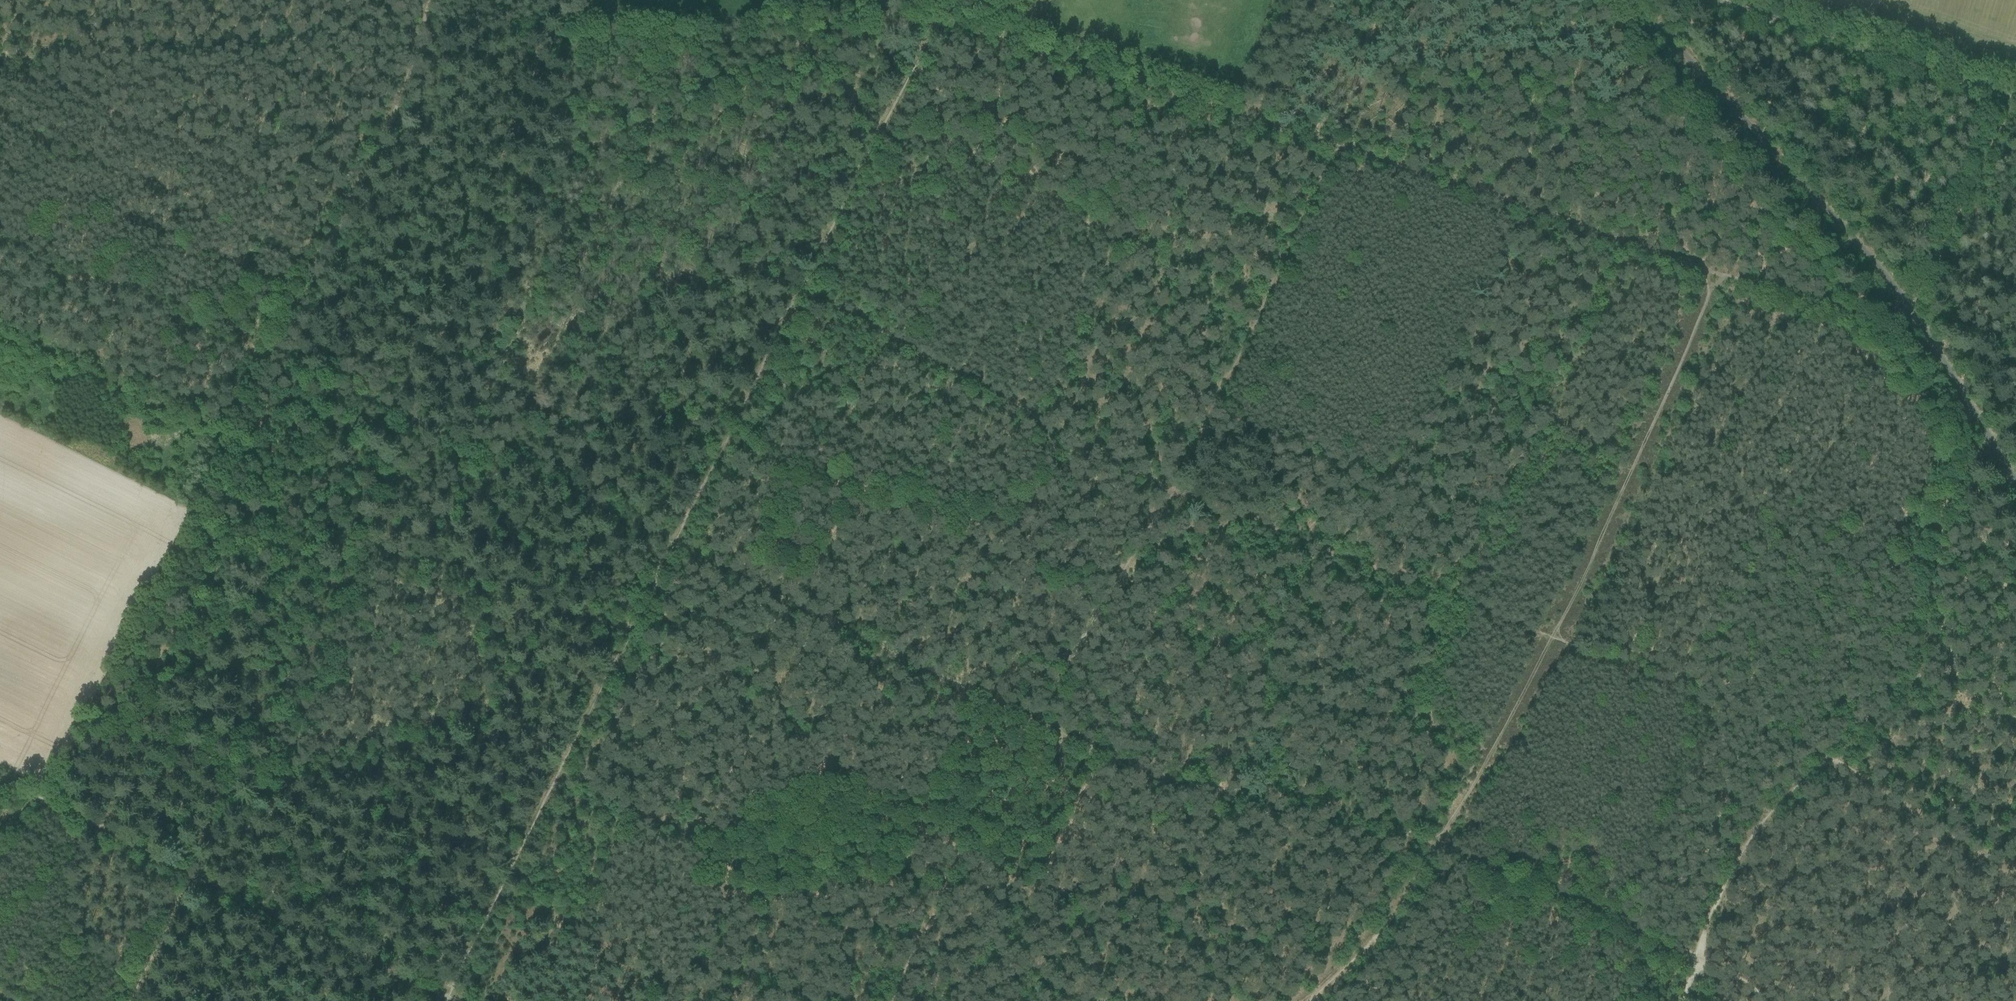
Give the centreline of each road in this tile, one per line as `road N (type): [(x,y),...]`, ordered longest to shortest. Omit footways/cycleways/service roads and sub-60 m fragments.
road 1 (track): [(806,287),(937,23),(1714,269)]
road 2 (track): [(2015,479),(1914,320),(1813,187),(1650,0)]
road 3 (track): [(1554,639),(1714,269)]
road 4 (track): [(1346,151),(1178,477)]
road 5 (track): [(417,35),(397,111),(272,350)]
road 6 (unclassified): [(2015,99),(1708,0)]
road 7 (track): [(1686,1000),(1699,953),(1752,837),(1839,755)]
road 8 (track): [(675,548),(806,287)]
road 9 (track): [(450,1000),(563,774)]
road 10 (track): [(563,774),(675,548)]
road 11 (track): [(1554,639),(1433,852)]
road 12 (track): [(245,901),(447,1000)]
road 13 (track): [(1433,852),(1318,1000)]
road 14 (track): [(185,872),(35,798)]
road 15 (track): [(417,422),(272,350)]
road 16 (track): [(119,1000),(185,872)]

